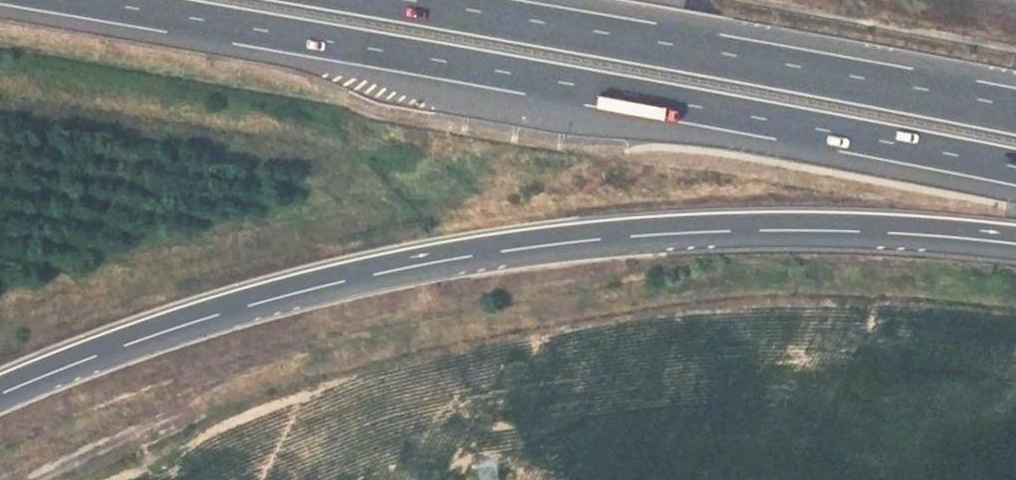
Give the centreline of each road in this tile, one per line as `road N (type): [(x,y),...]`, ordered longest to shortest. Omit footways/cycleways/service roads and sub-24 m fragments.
road 1 (motorway): [(0,384),(247,296),(529,238),(818,222),(1015,236)]
road 2 (motorway): [(85,0),(1015,167)]
road 3 (motorway): [(1015,109),(401,0)]

